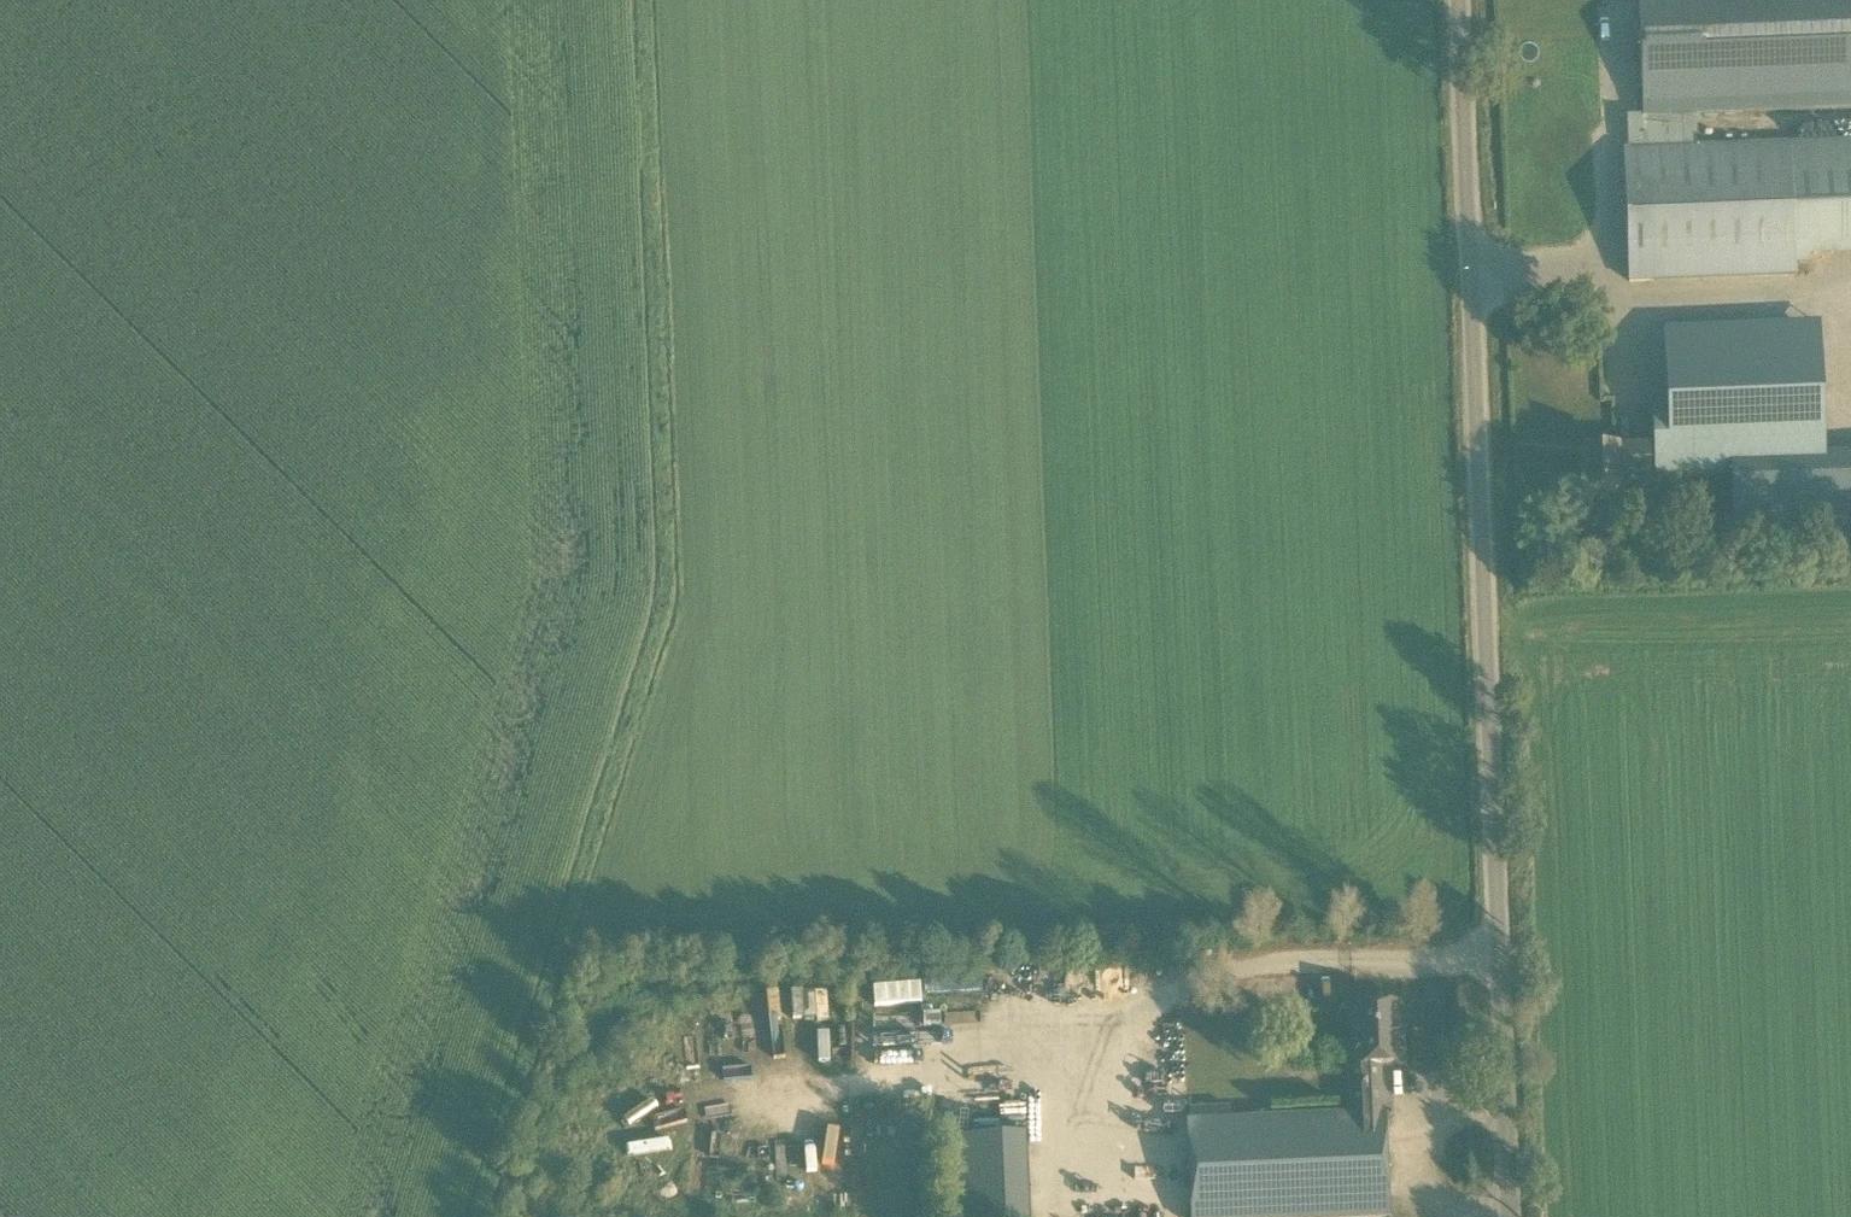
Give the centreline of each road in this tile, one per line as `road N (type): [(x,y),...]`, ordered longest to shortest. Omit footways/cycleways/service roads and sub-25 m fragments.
road 1 (unclassified): [(1510,1216),(1458,0)]

